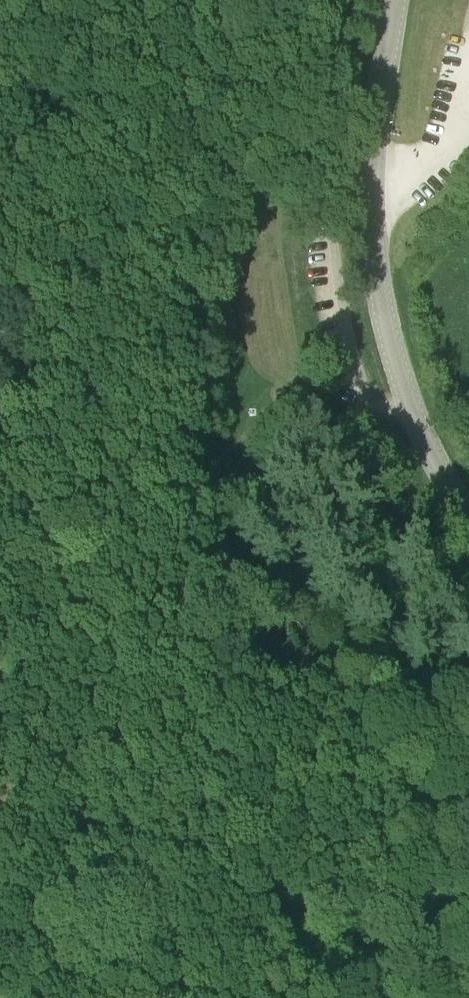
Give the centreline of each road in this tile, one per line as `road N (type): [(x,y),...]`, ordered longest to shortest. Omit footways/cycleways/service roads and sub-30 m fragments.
road 1 (tertiary): [(392,0),(373,151),(379,286),(414,411),(468,517)]

